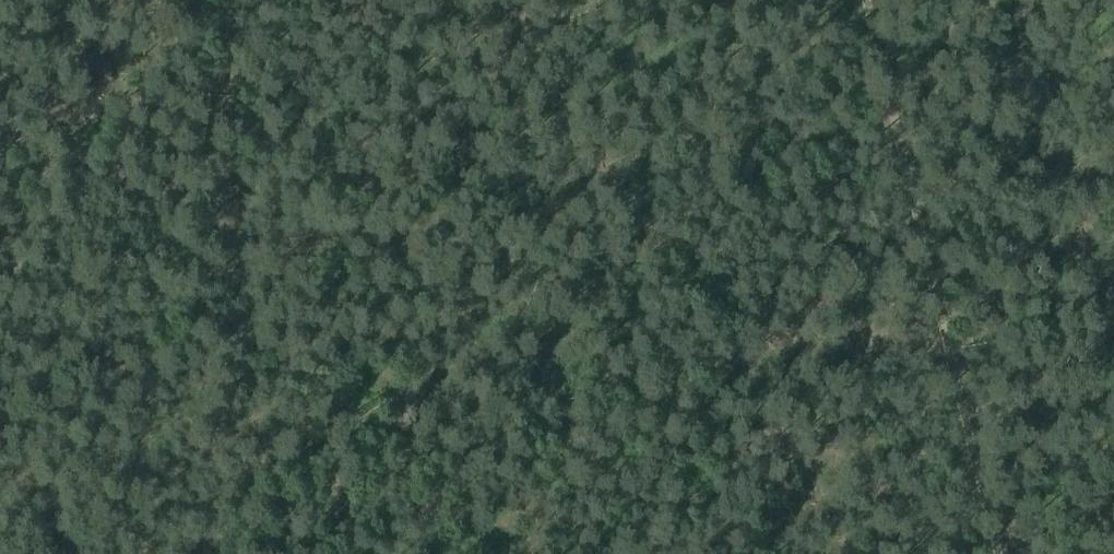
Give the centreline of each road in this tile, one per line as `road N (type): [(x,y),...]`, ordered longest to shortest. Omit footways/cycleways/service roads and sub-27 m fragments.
road 1 (track): [(995,553),(860,0)]

